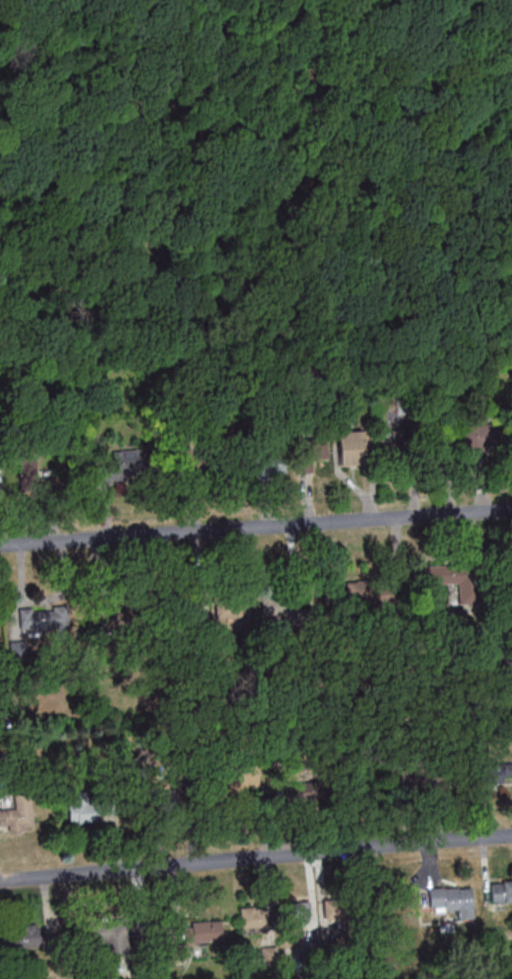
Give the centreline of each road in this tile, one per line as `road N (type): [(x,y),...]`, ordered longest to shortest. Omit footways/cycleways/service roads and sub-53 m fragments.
road 1 (residential): [(511,836),(0,879)]
road 2 (residential): [(511,509),(0,544)]

